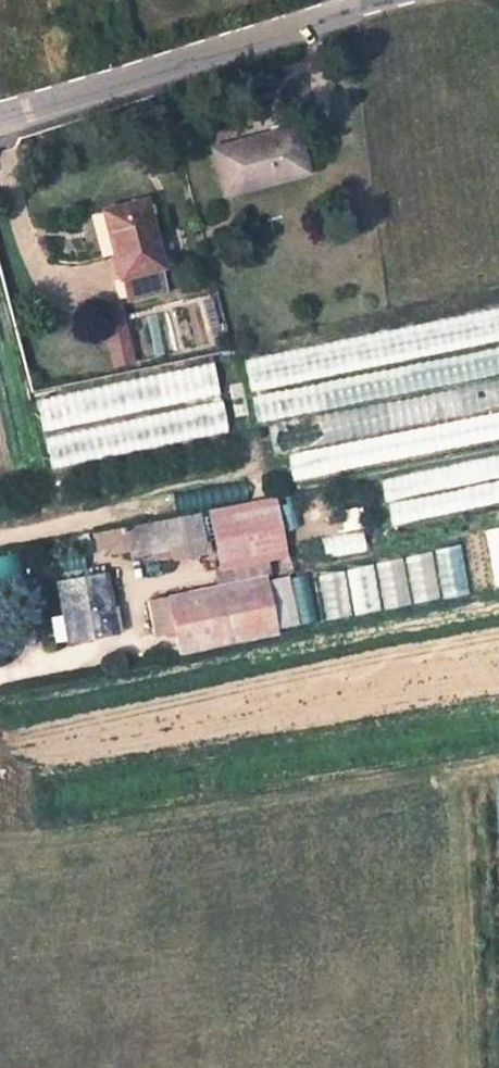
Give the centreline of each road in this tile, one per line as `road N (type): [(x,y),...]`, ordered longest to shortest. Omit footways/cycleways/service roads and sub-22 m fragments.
road 1 (unclassified): [(0,122),(419,0)]

